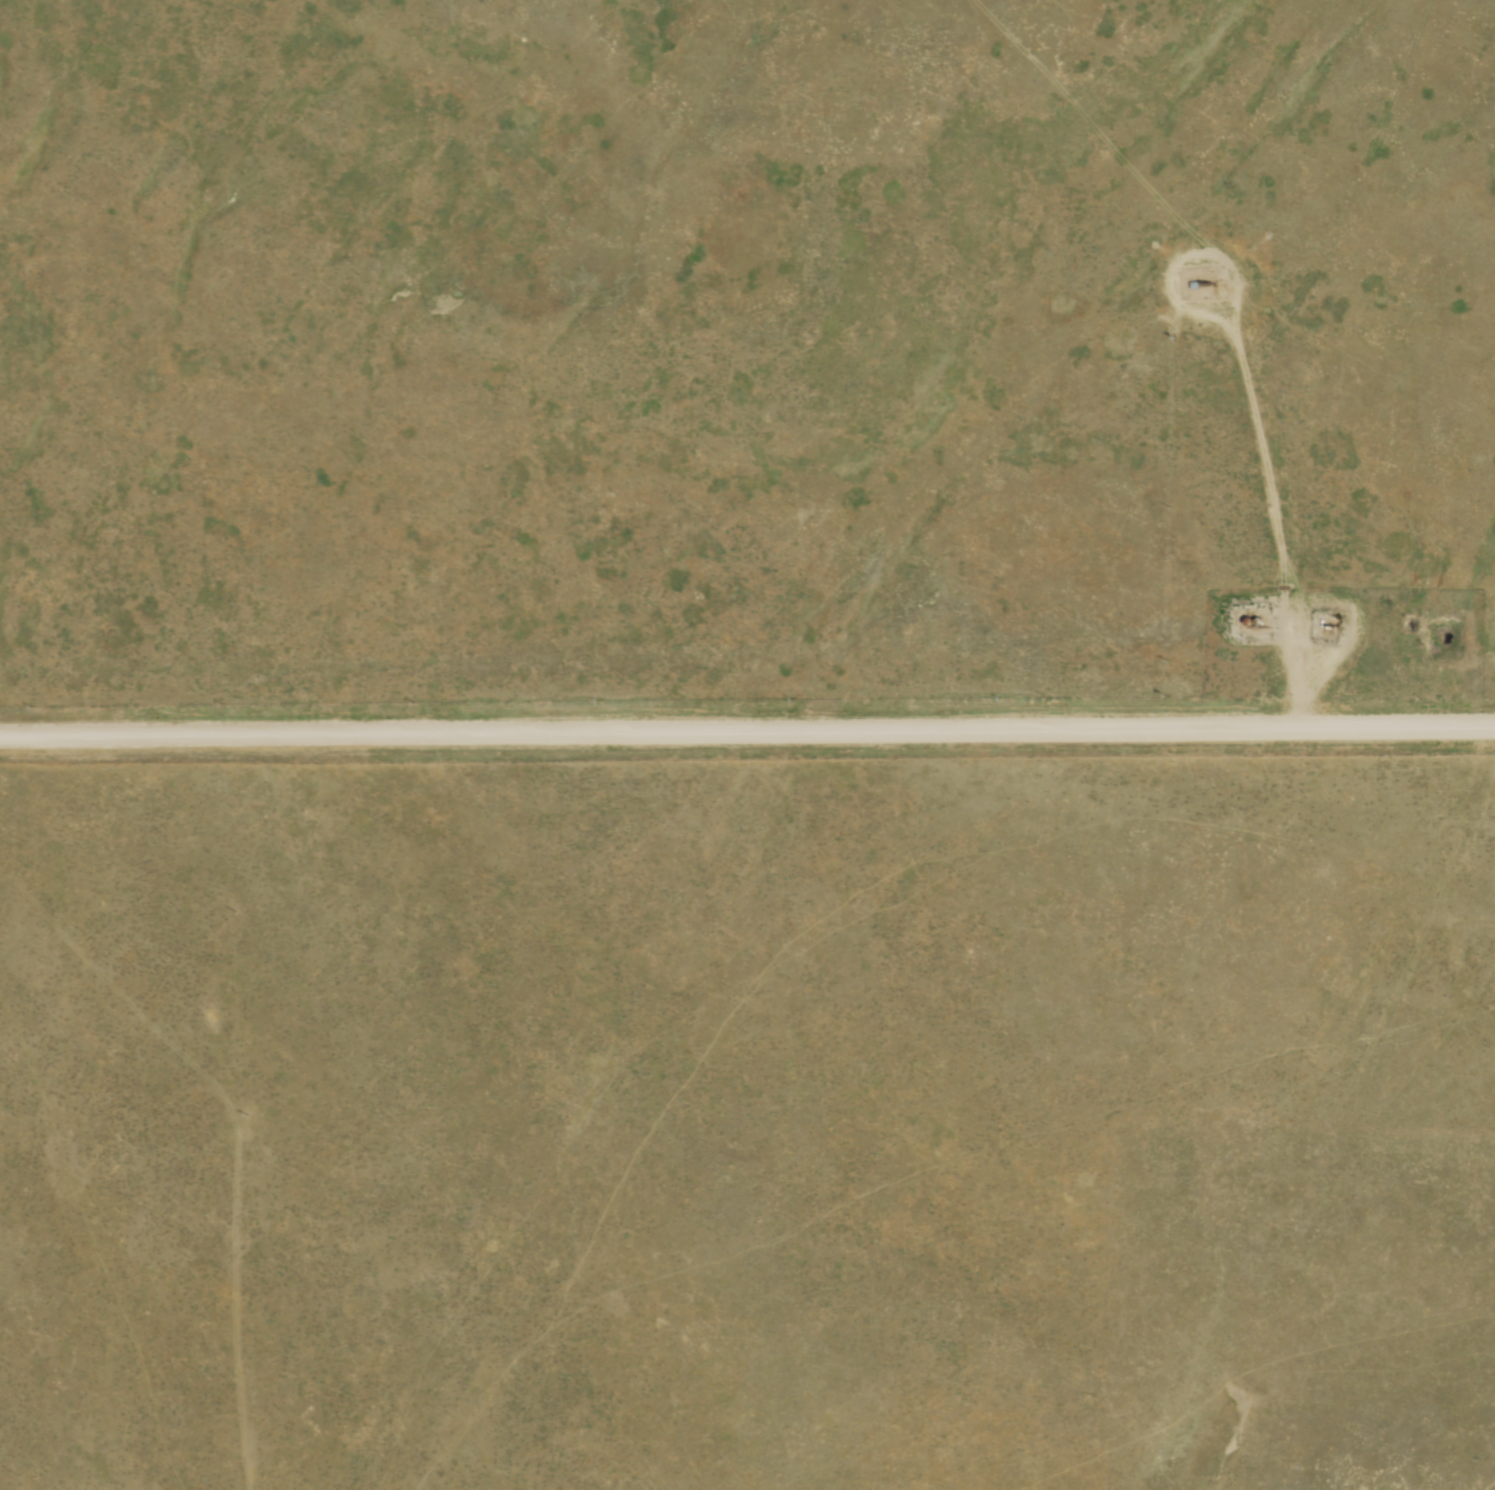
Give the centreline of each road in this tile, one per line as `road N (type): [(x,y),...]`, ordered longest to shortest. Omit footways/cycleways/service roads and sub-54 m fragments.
road 1 (residential): [(1494,729),(0,737)]

